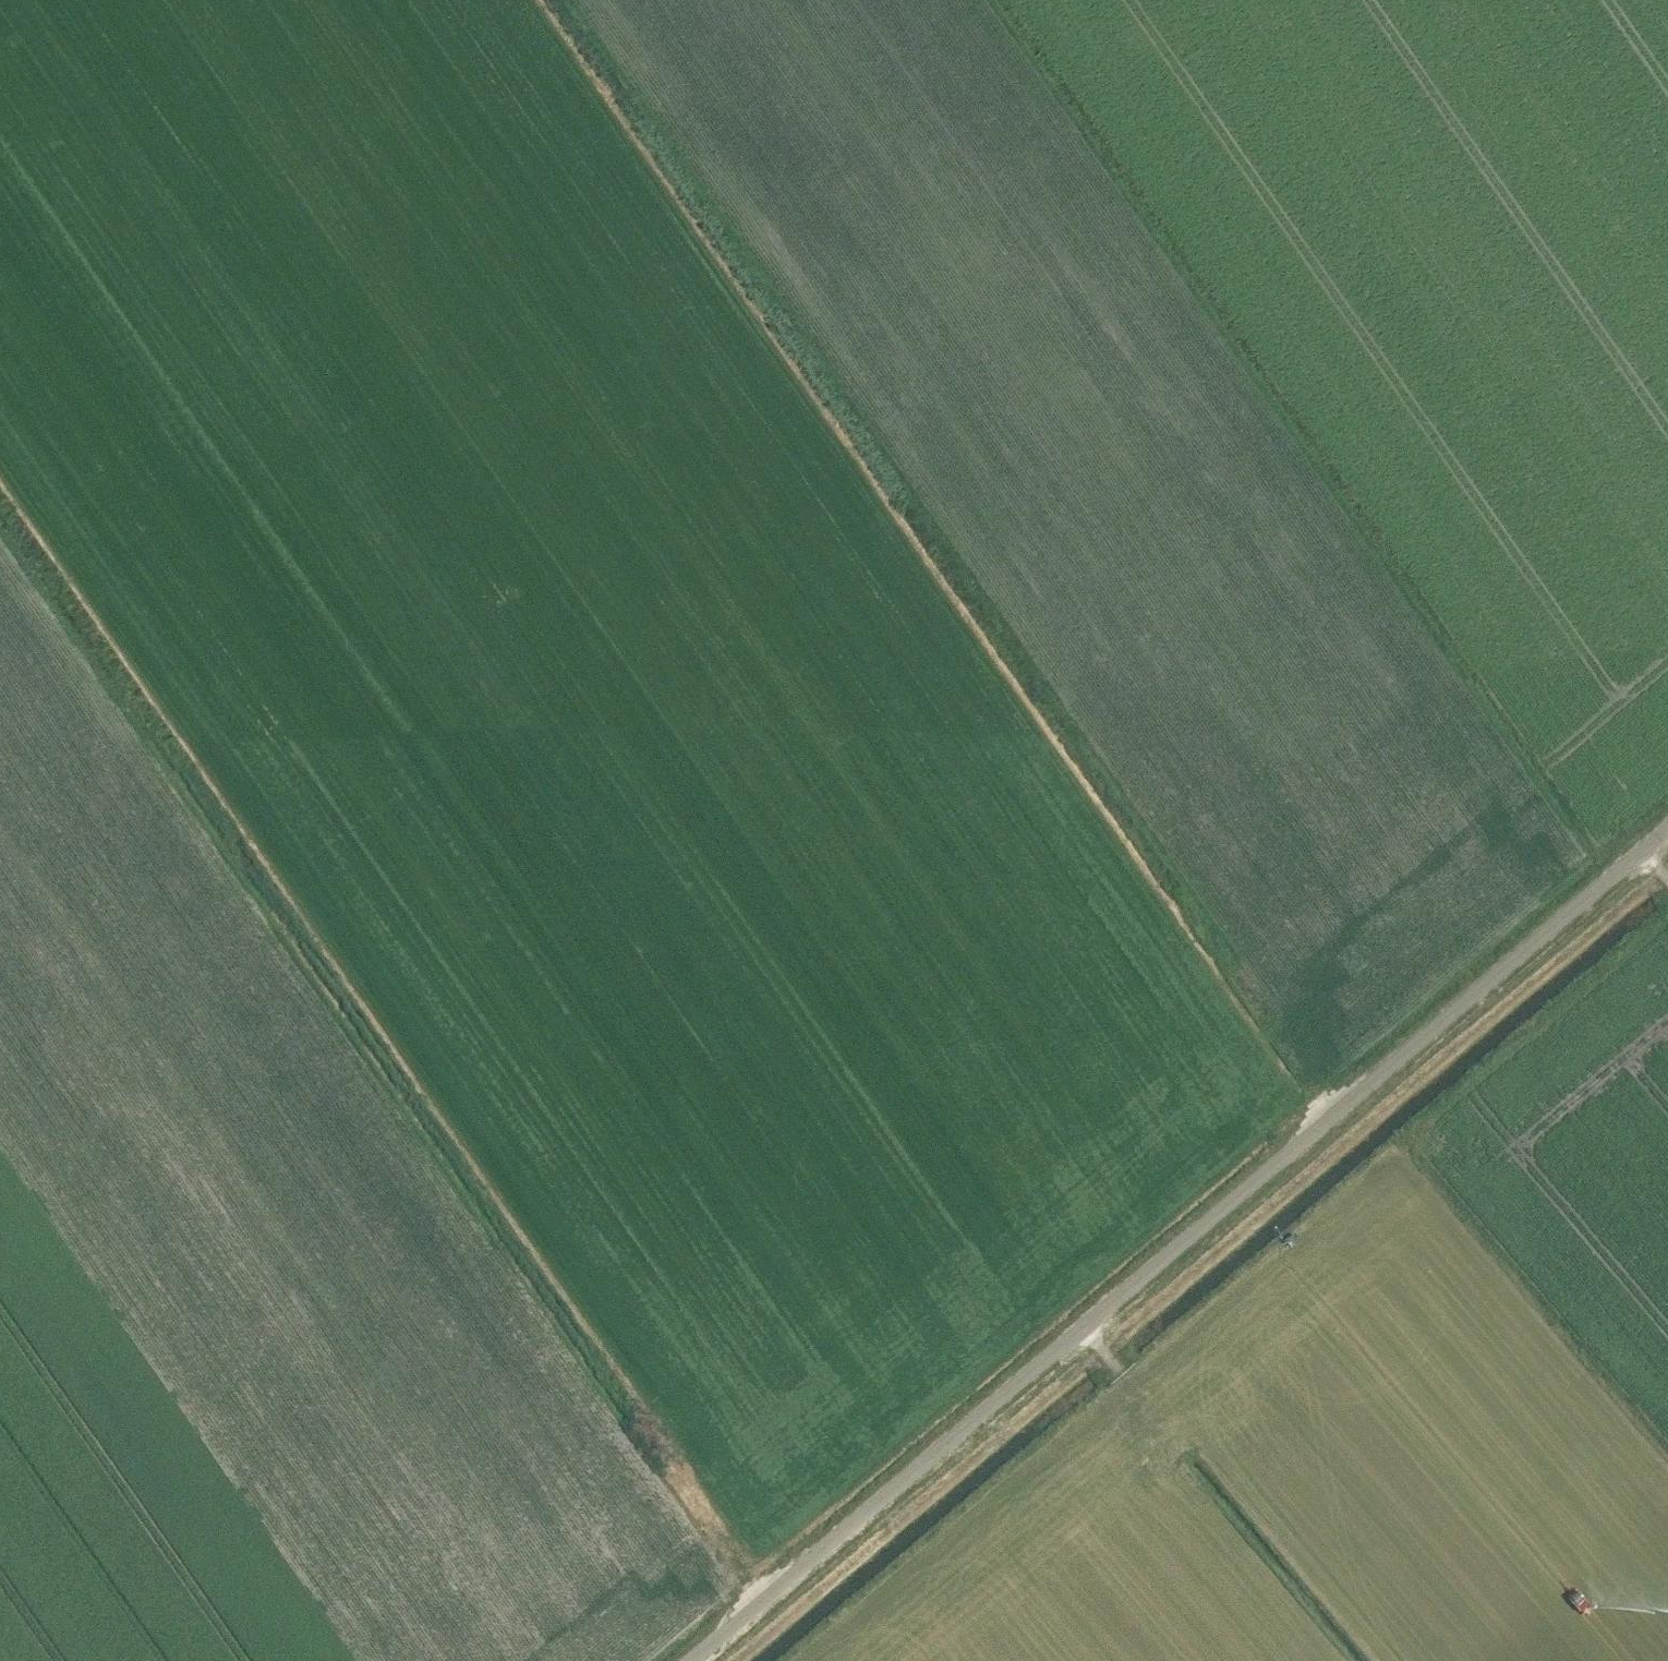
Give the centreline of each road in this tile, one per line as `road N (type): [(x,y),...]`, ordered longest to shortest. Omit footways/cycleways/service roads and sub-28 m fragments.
road 1 (unclassified): [(1667,827),(687,1660)]

